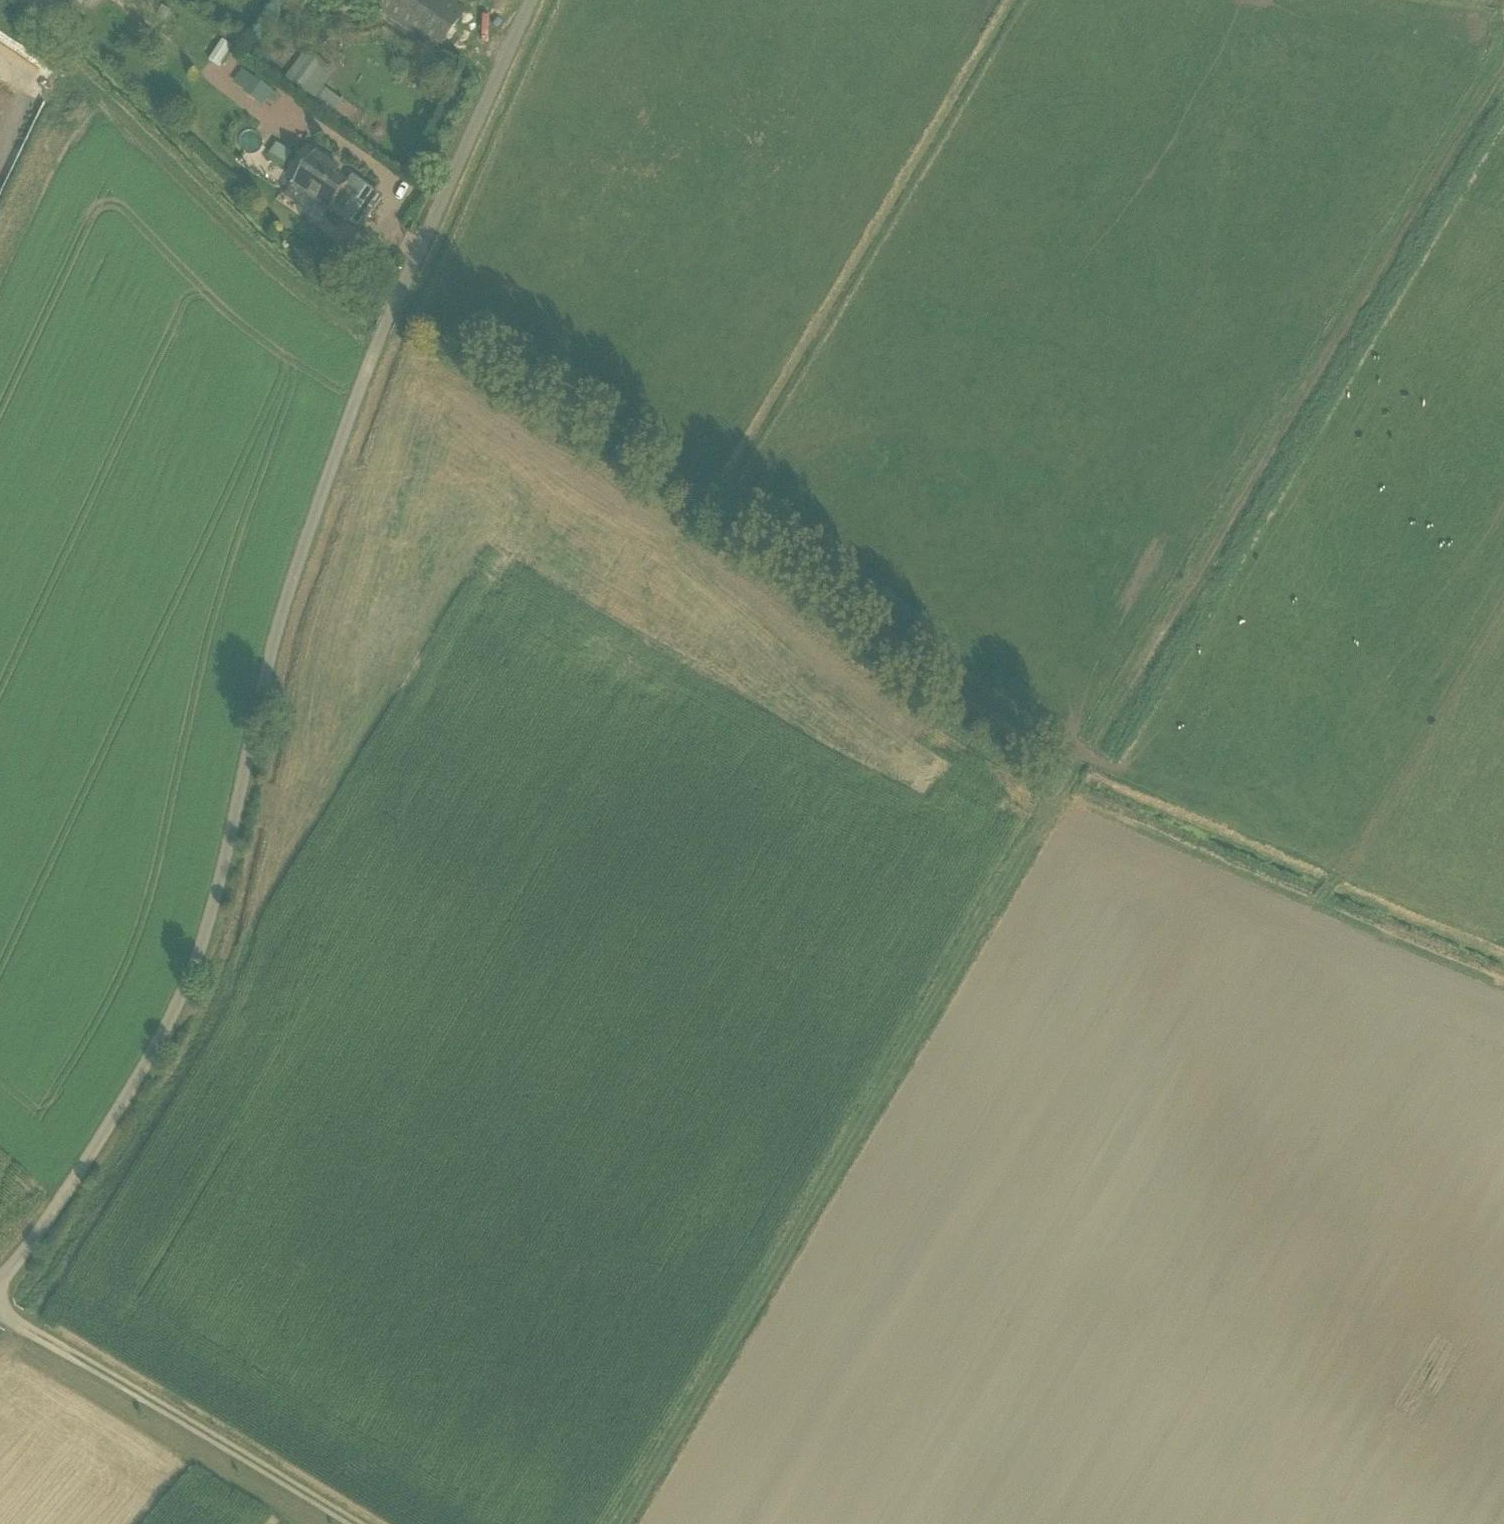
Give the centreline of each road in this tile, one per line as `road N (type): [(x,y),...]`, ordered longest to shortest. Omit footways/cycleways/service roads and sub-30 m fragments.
road 1 (track): [(1503,86),(1059,802),(634,1523)]
road 2 (track): [(528,0),(381,337),(286,627),(210,949),(180,1020),(112,1135),(0,1294)]
road 3 (track): [(0,1312),(357,1523)]

